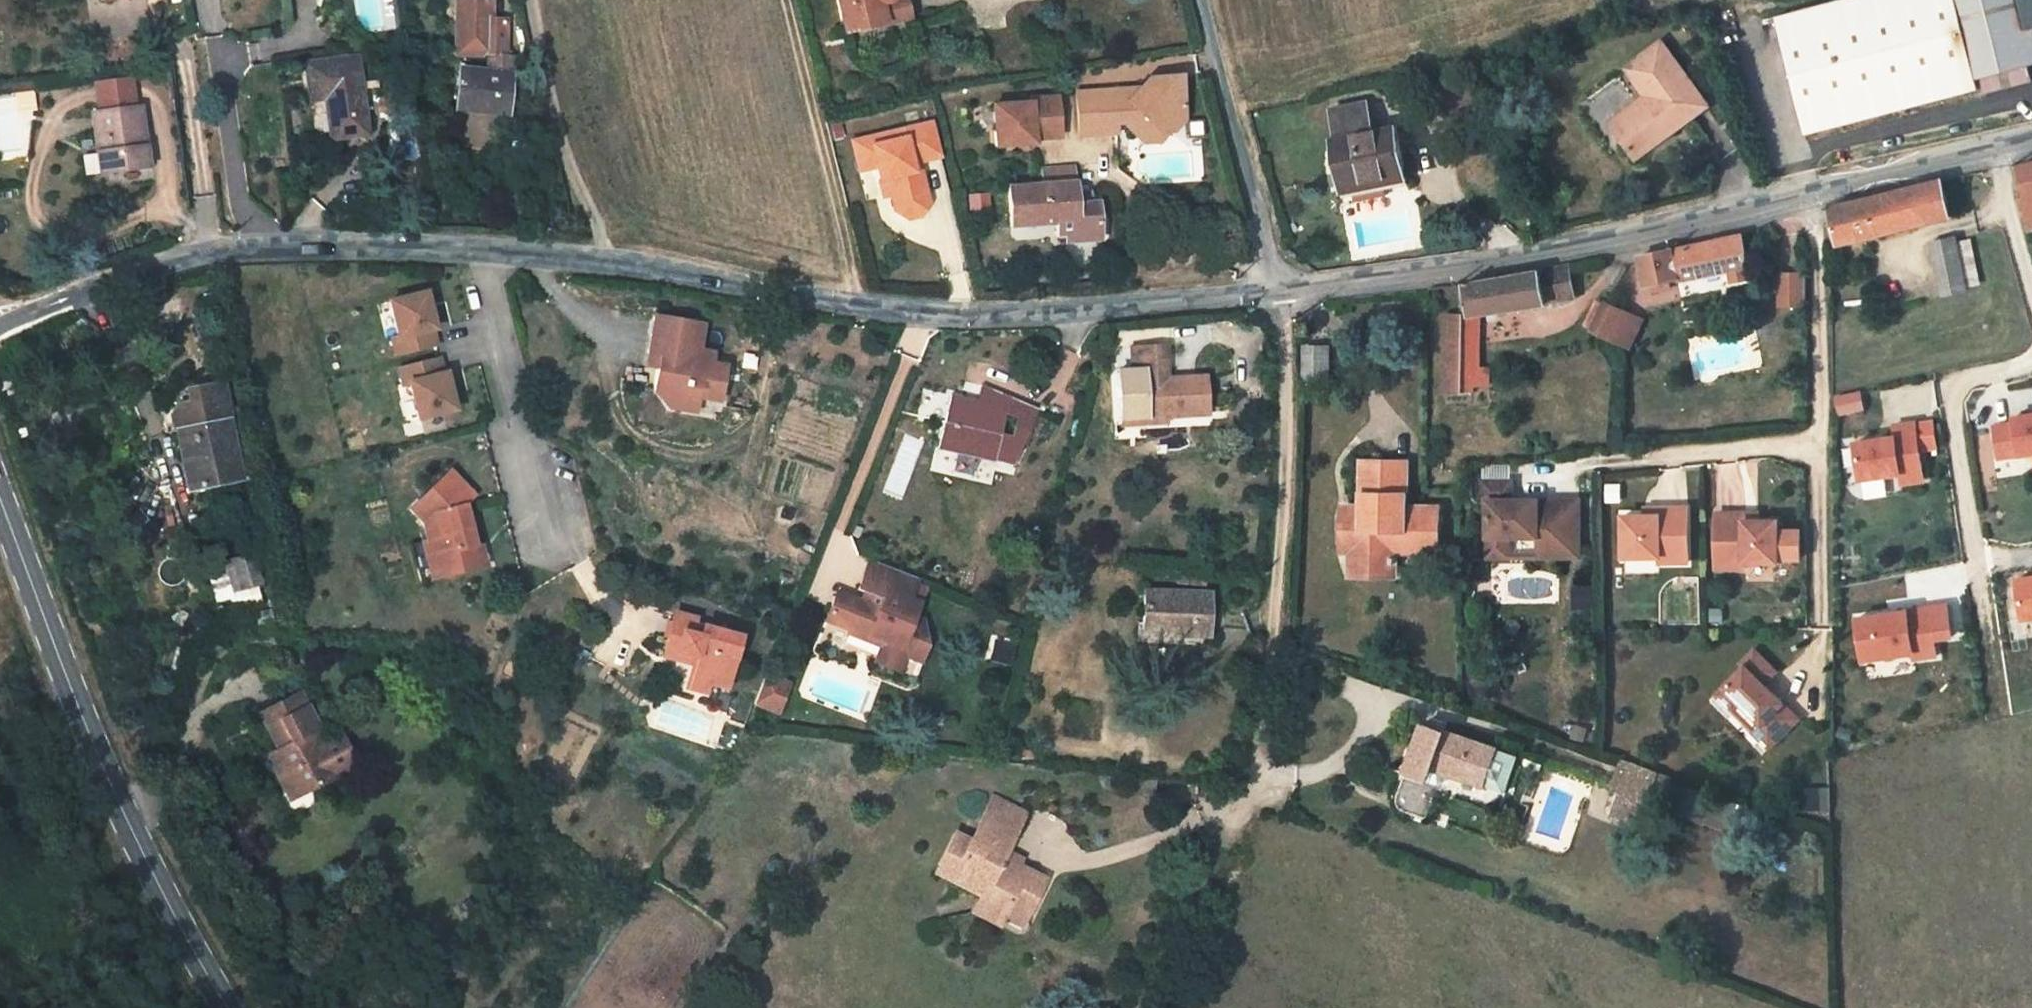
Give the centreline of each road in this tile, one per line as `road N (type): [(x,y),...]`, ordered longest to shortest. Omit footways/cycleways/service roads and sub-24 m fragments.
road 1 (unclassified): [(0,324),(151,270),(230,251),(321,245),(603,262),(892,313),(1103,310),(1277,296)]
road 2 (unclassified): [(1277,296),(1781,206),(1994,154)]
road 3 (primary): [(0,491),(128,835),(227,1007)]
road 4 (unclassified): [(1278,664),(1286,474),(1277,296)]
road 5 (unclassified): [(1205,0),(1277,296)]
road 6 (residential): [(2031,355),(1963,380),(1950,402),(1980,588)]
road 7 (unclassified): [(1278,664),(1264,712),(1259,771),(1286,780),(1319,775),(1382,719),(1371,695)]
road 8 (track): [(1137,1007),(1259,771)]
road 9 (residential): [(1994,154),(2031,295)]

